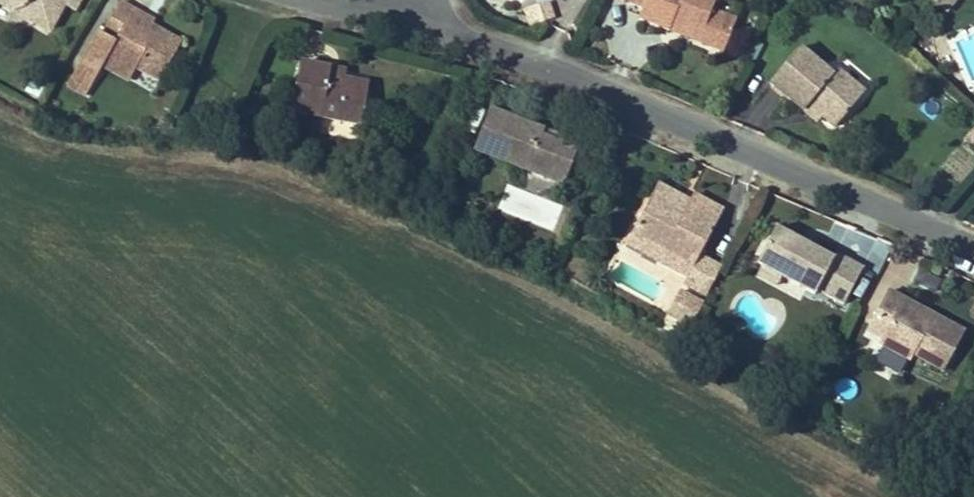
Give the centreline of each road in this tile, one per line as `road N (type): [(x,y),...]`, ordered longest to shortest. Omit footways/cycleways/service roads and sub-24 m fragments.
road 1 (residential): [(444,15),(973,230)]
road 2 (residential): [(324,0),(444,15)]

